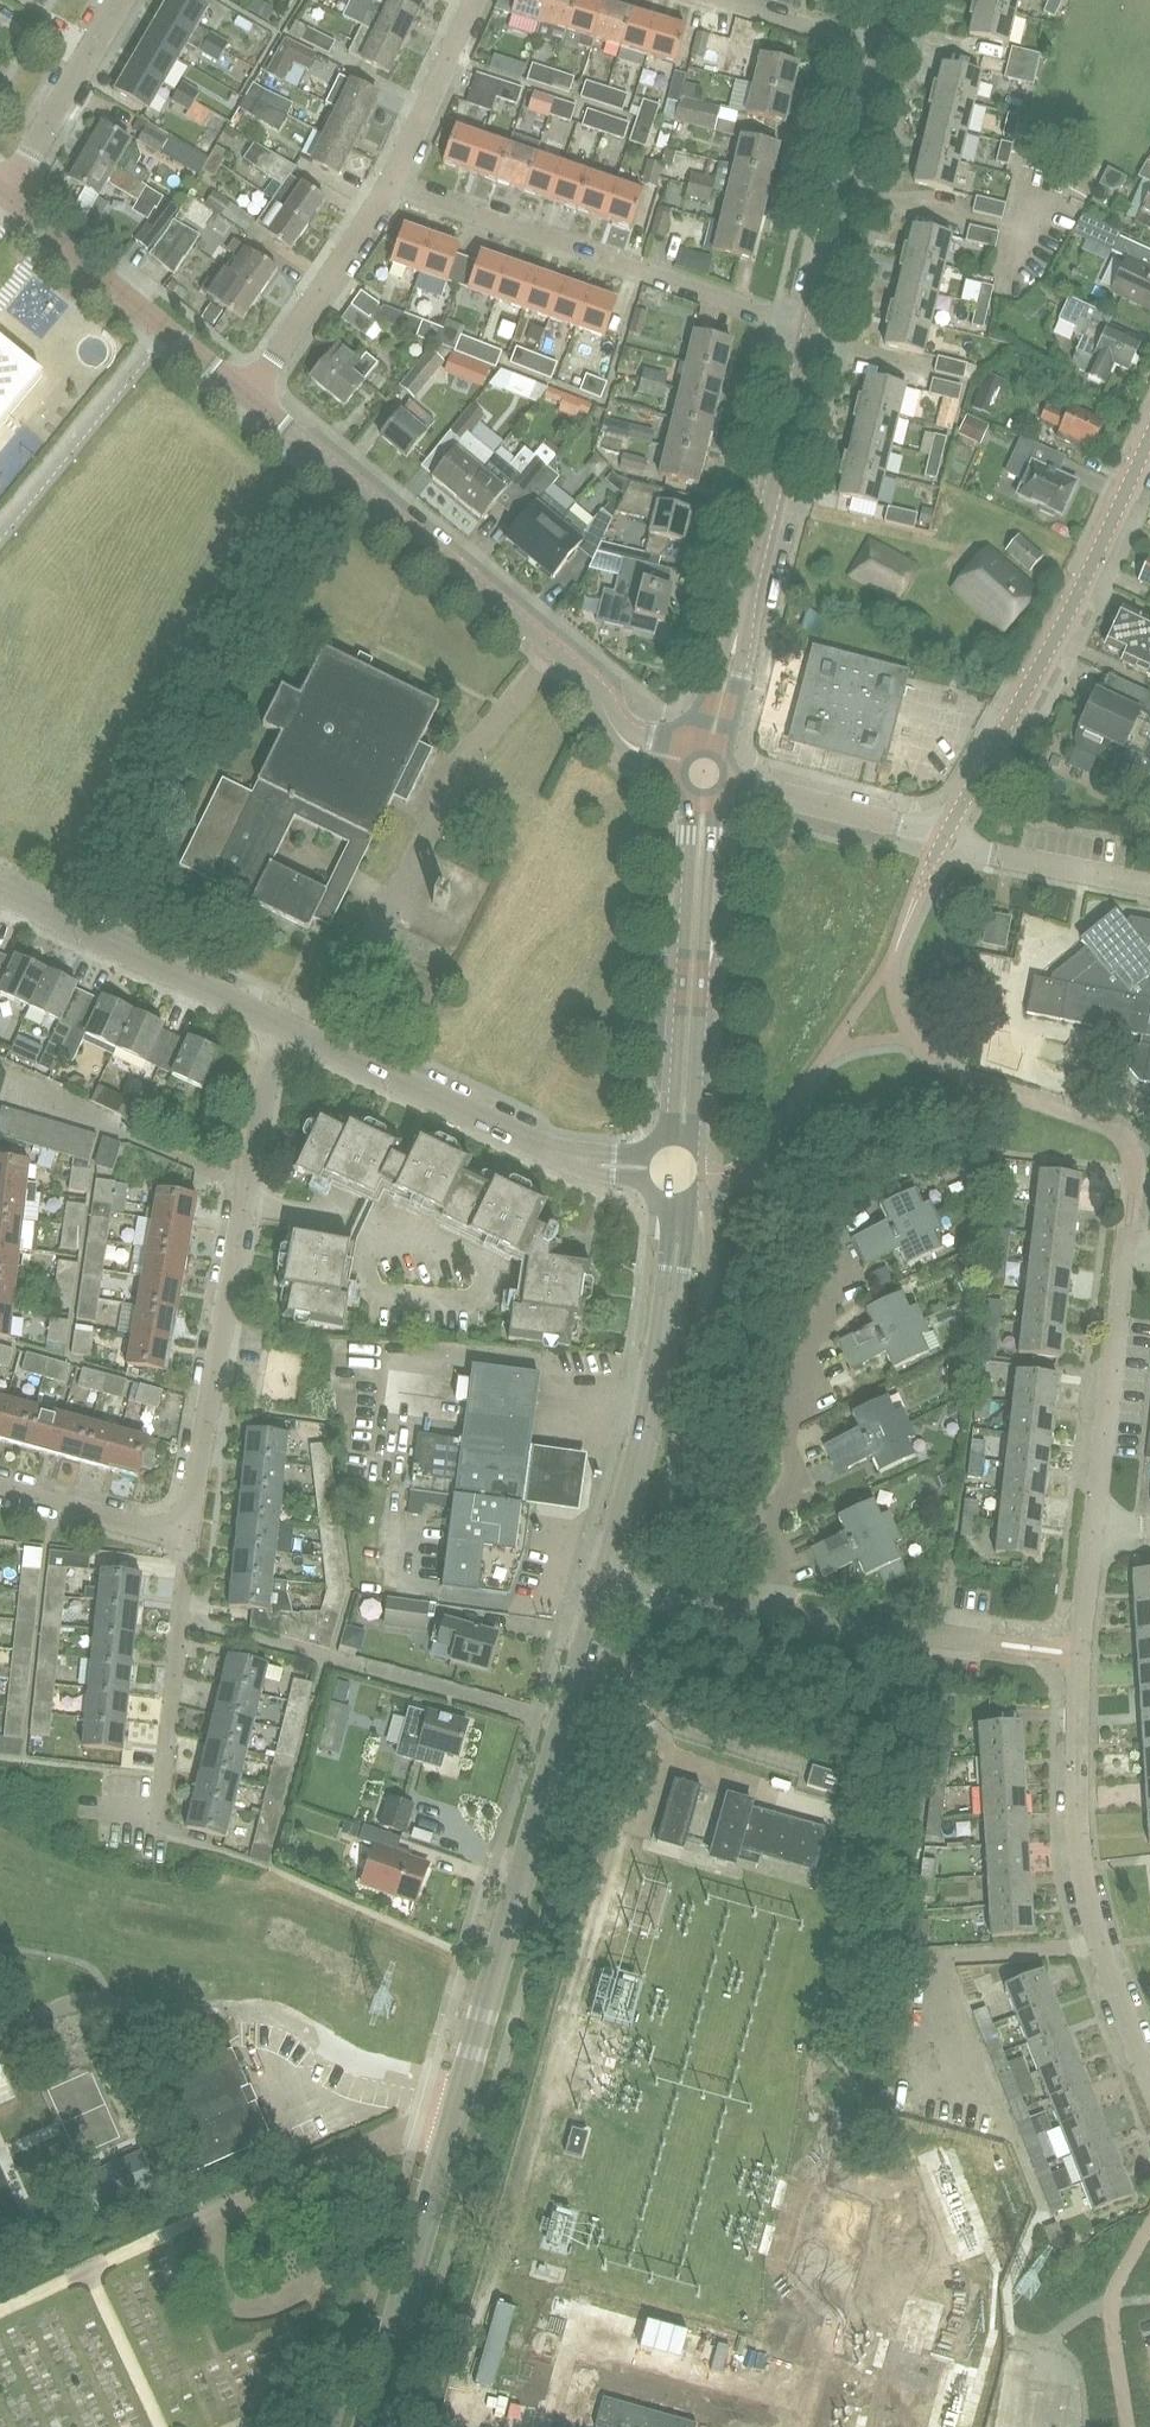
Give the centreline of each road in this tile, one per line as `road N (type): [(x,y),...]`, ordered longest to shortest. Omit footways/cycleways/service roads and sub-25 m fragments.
road 1 (tertiary): [(365,2426),(603,1589)]
road 2 (residential): [(710,775),(615,734),(579,674),(247,386)]
road 3 (residential): [(1149,2075),(1096,1951),(1070,1814),(1096,1522)]
road 4 (residential): [(200,1544),(276,1023)]
road 5 (tertiary): [(811,330),(710,775)]
road 6 (residential): [(811,330),(381,192)]
road 7 (residential): [(947,838),(1044,660),(1149,437)]
road 8 (residential): [(276,1023),(553,1155),(680,1171)]
road 9 (tertiary): [(603,1589),(648,1408),(680,1171)]
road 10 (tertiary): [(710,775),(680,1171)]
road 11 (residential): [(781,1616),(767,1522),(796,1483),(786,1432),(836,1285)]
road 12 (residential): [(247,386),(3,192)]
road 13 (residential): [(0,894),(276,1023)]
road 14 (tertiary): [(882,40),(811,330)]
road 15 (residential): [(1096,1522),(1128,1247),(1149,1247)]
road 16 (residential): [(159,1814),(200,1544)]
road 17 (residential): [(947,838),(710,775)]
road 18 (residential): [(247,386),(381,192)]
road 19 (residential): [(1003,1646),(781,1616)]
road 20 (residential): [(3,192),(35,151),(117,0)]
road 21 (residential): [(381,192),(467,0)]
road 22 (residential): [(1149,885),(947,838)]
road 23 (residential): [(200,1544),(0,1490)]
road 24 (residential): [(781,1616),(603,1589)]
road 25 (residential): [(882,40),(727,0)]

